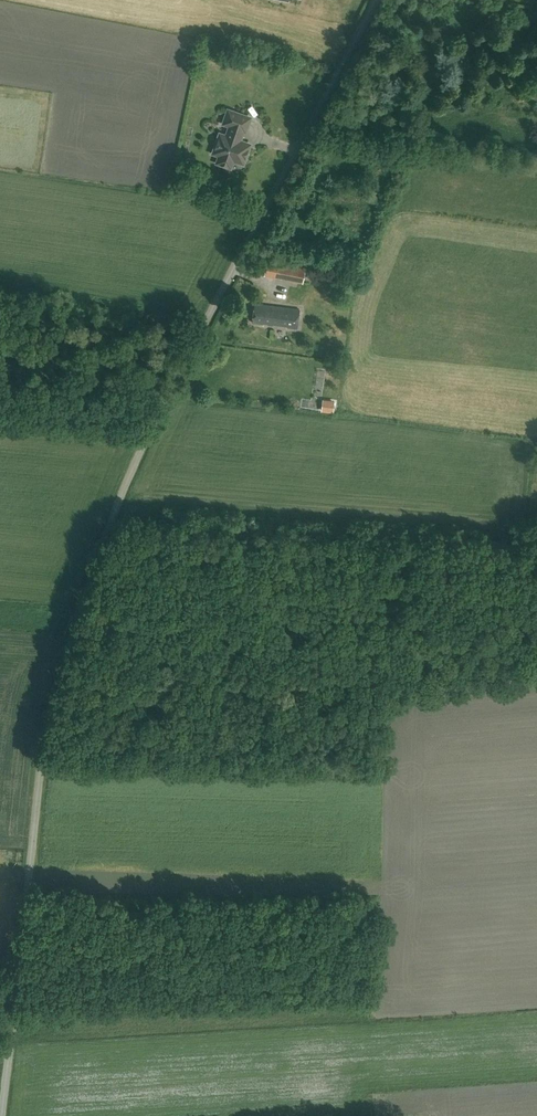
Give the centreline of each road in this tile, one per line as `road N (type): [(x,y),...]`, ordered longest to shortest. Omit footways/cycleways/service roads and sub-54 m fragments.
road 1 (unclassified): [(1,1115),(44,736),(99,555),(185,358),(374,0)]
road 2 (track): [(536,566),(99,555)]

